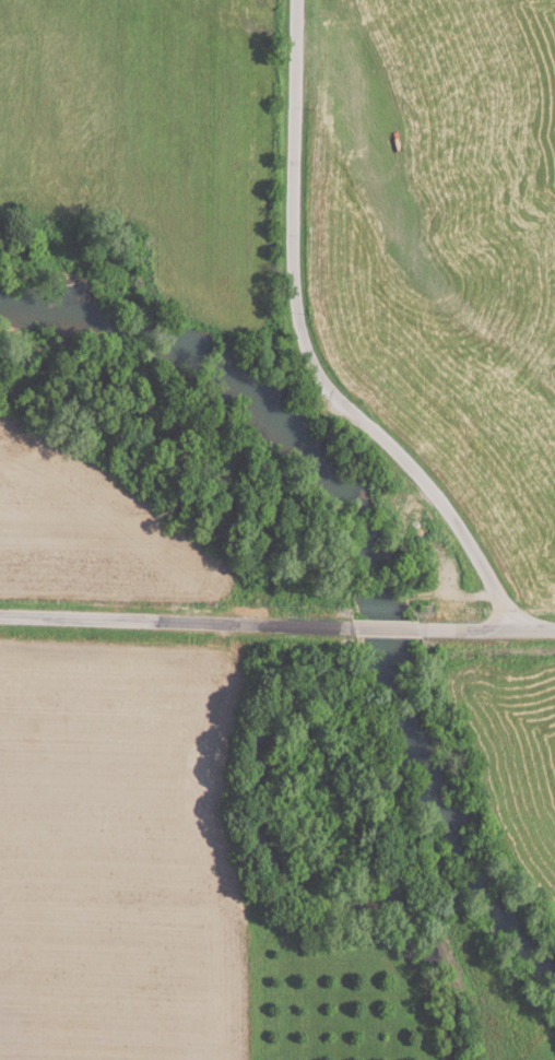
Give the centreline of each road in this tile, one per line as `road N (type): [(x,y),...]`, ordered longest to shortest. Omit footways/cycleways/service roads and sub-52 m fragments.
road 1 (residential): [(333,400),(310,365),(293,302),(295,0)]
road 2 (residential): [(346,624),(0,614)]
road 3 (residential): [(554,629),(515,629),(424,481),(333,400)]

